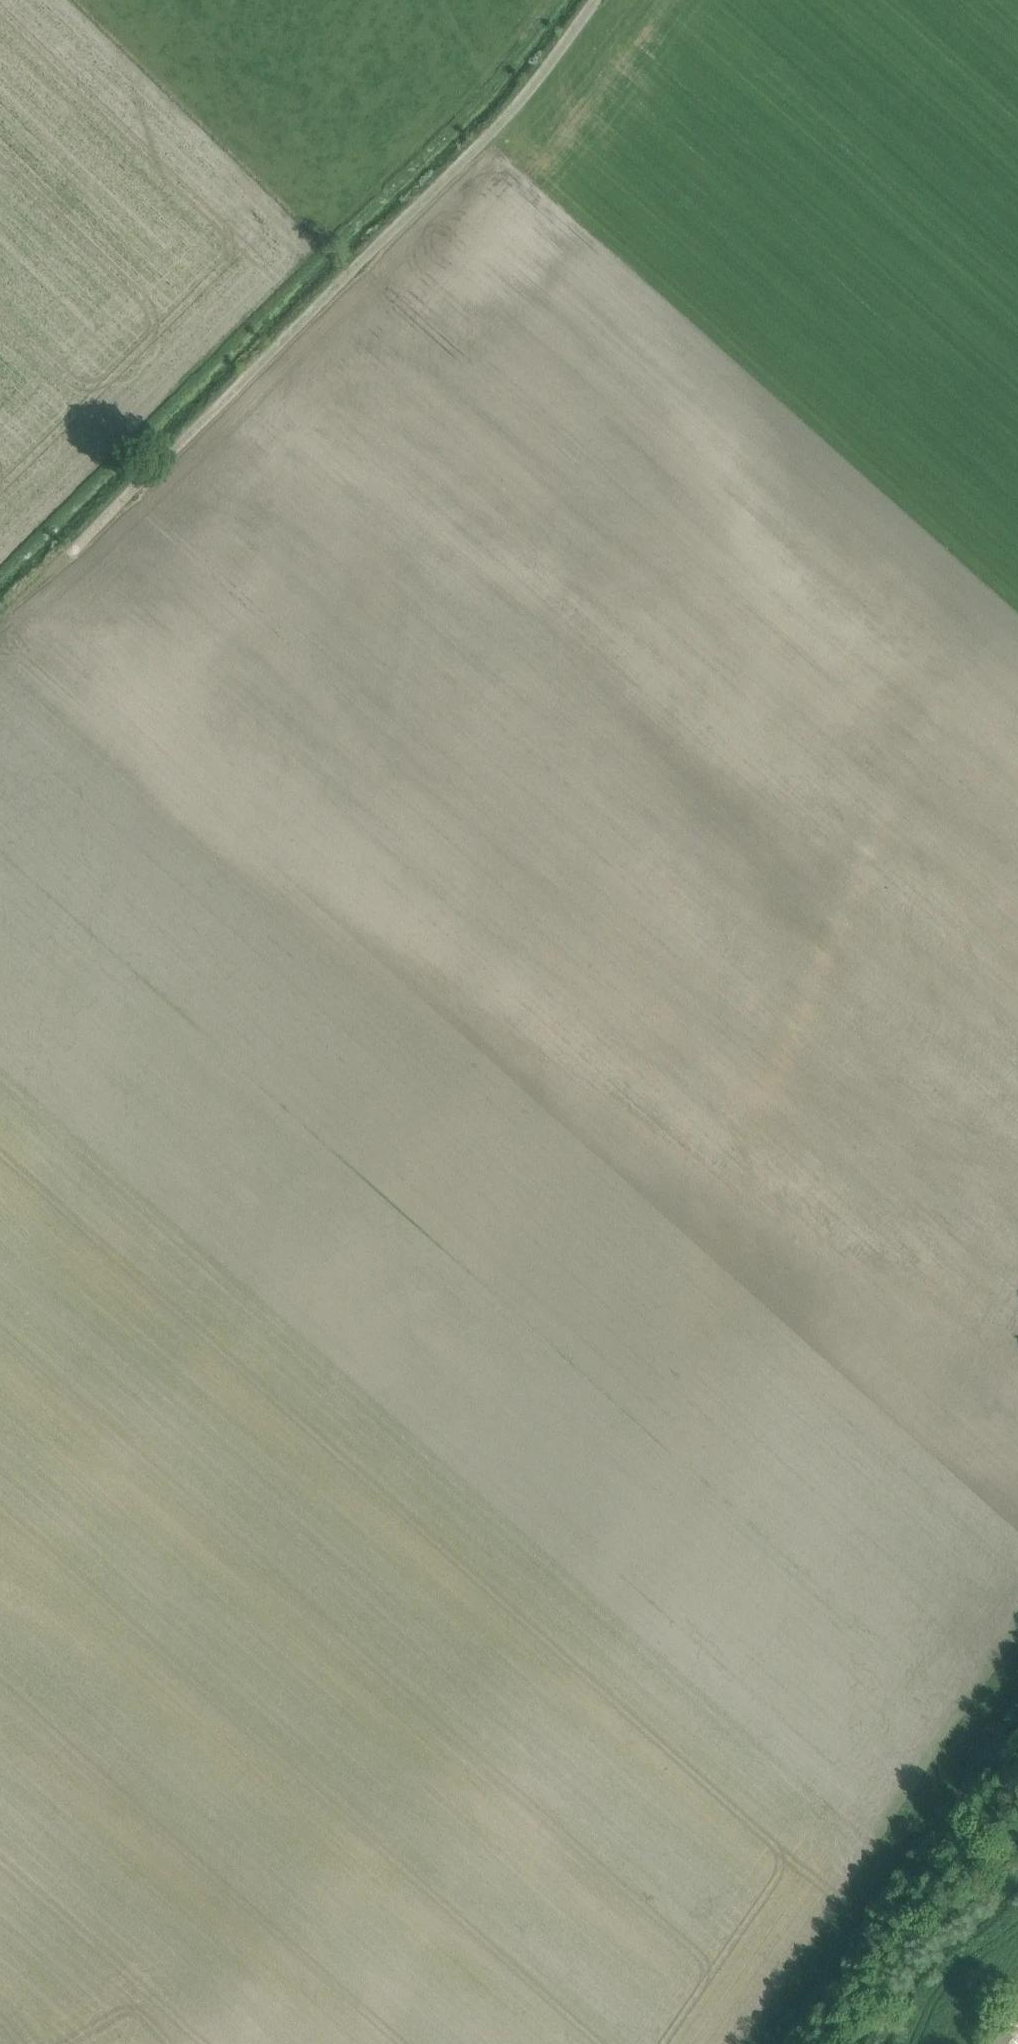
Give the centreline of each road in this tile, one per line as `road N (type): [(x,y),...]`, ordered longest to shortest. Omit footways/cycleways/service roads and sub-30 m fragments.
road 1 (track): [(598,0),(505,130),(88,530)]

